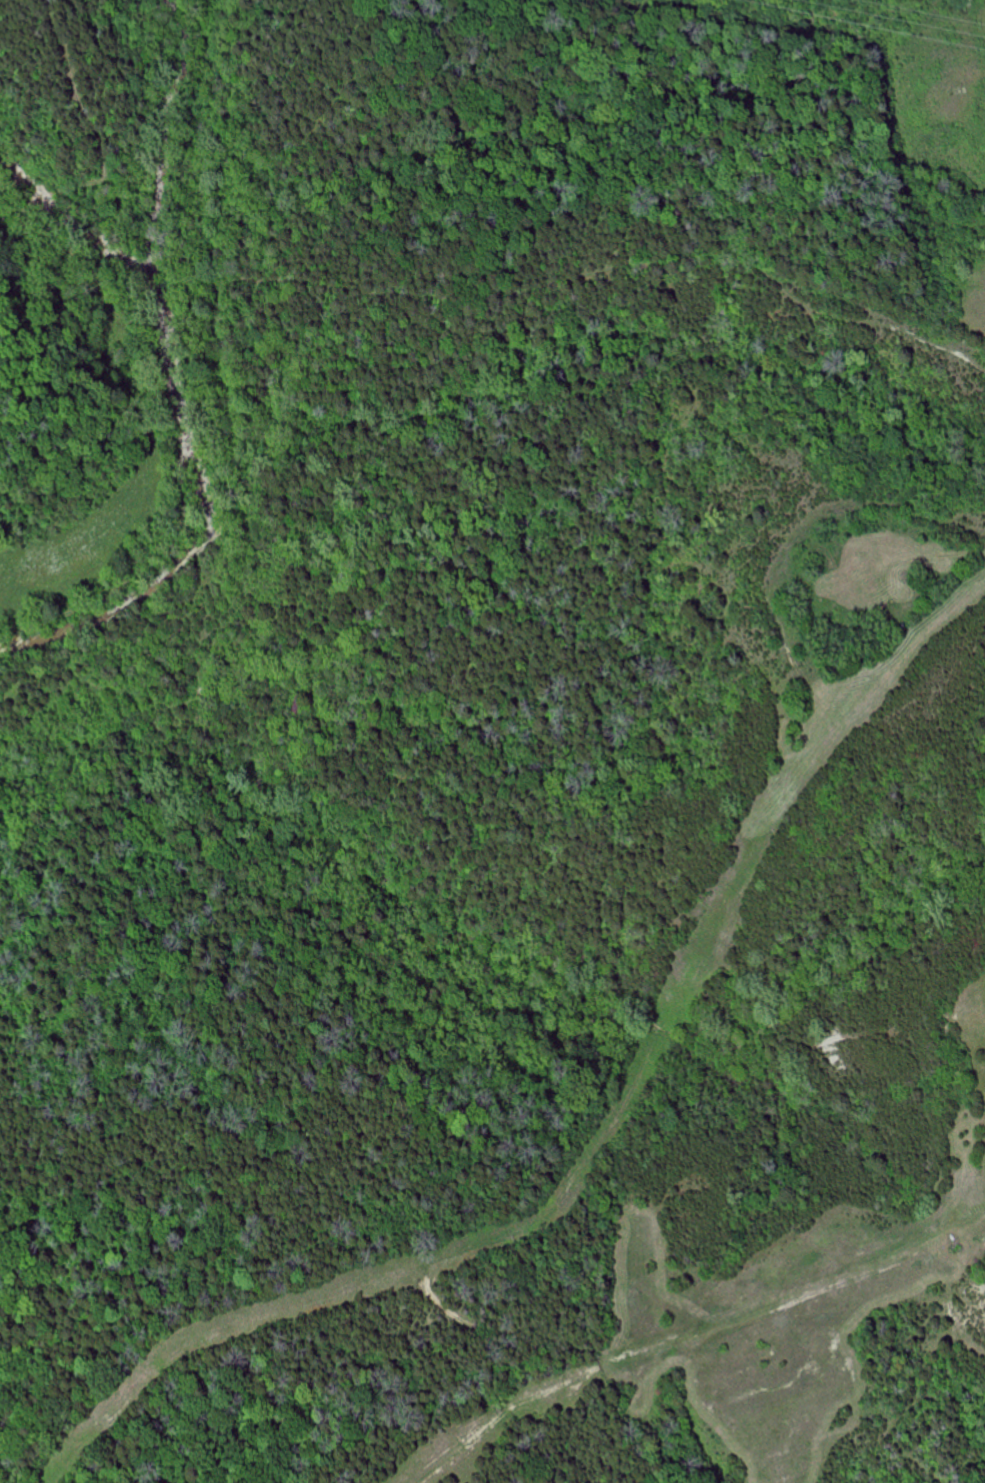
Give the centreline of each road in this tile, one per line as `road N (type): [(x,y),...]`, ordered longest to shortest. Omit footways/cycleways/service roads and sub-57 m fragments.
road 1 (residential): [(0,623),(98,592),(148,552),(167,481),(159,400),(107,291),(65,88),(0,109)]

